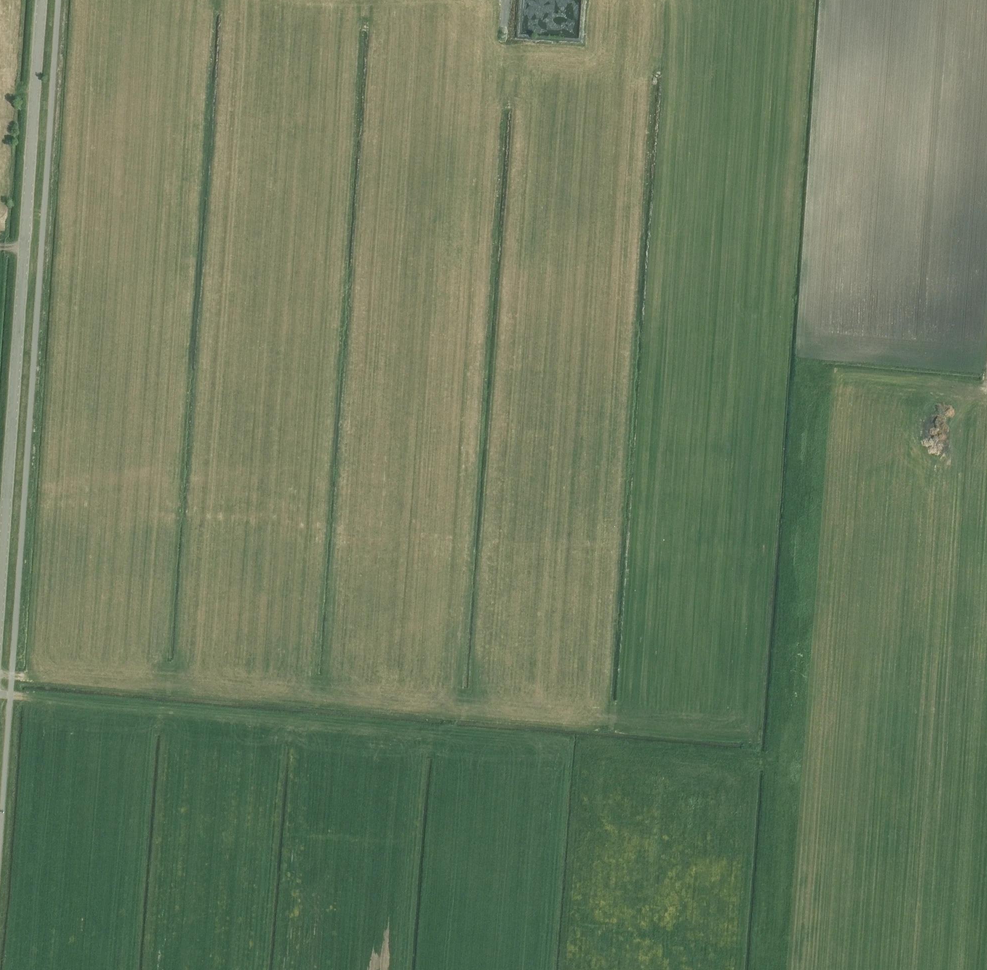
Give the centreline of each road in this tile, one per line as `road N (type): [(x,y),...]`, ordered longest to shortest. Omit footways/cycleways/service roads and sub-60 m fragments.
road 1 (tertiary): [(0,599),(42,0)]

